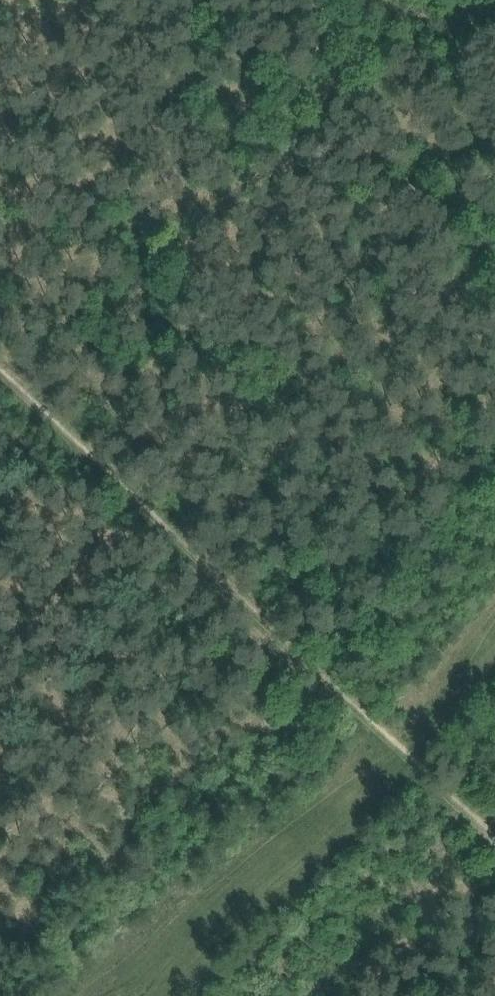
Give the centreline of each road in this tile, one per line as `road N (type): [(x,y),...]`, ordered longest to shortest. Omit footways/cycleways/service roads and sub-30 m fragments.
road 1 (track): [(0,384),(494,852)]
road 2 (track): [(21,404),(405,0)]
road 3 (track): [(134,995),(494,623)]

